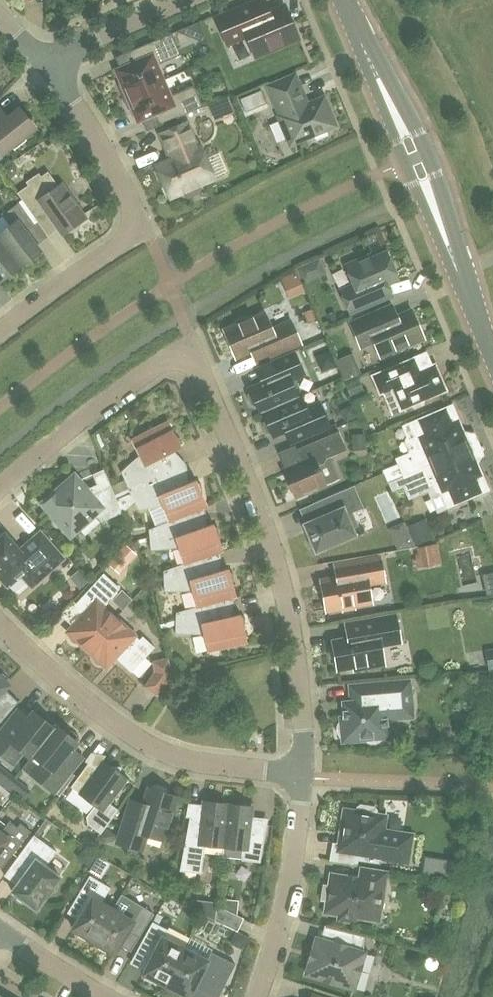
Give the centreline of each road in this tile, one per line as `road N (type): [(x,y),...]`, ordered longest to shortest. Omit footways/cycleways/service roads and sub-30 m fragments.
road 1 (residential): [(302,775),(301,695),(277,566),(202,376),(183,355)]
road 2 (tertiary): [(492,359),(341,0)]
road 3 (residential): [(0,331),(121,247),(137,225),(116,169),(48,66)]
road 4 (residential): [(302,775),(166,753),(64,684),(0,622)]
road 5 (residential): [(0,488),(159,361),(183,355)]
road 6 (residential): [(256,996),(283,914),(302,775)]
road 7 (residential): [(186,0),(48,66)]
road 8 (residential): [(104,996),(0,932)]

